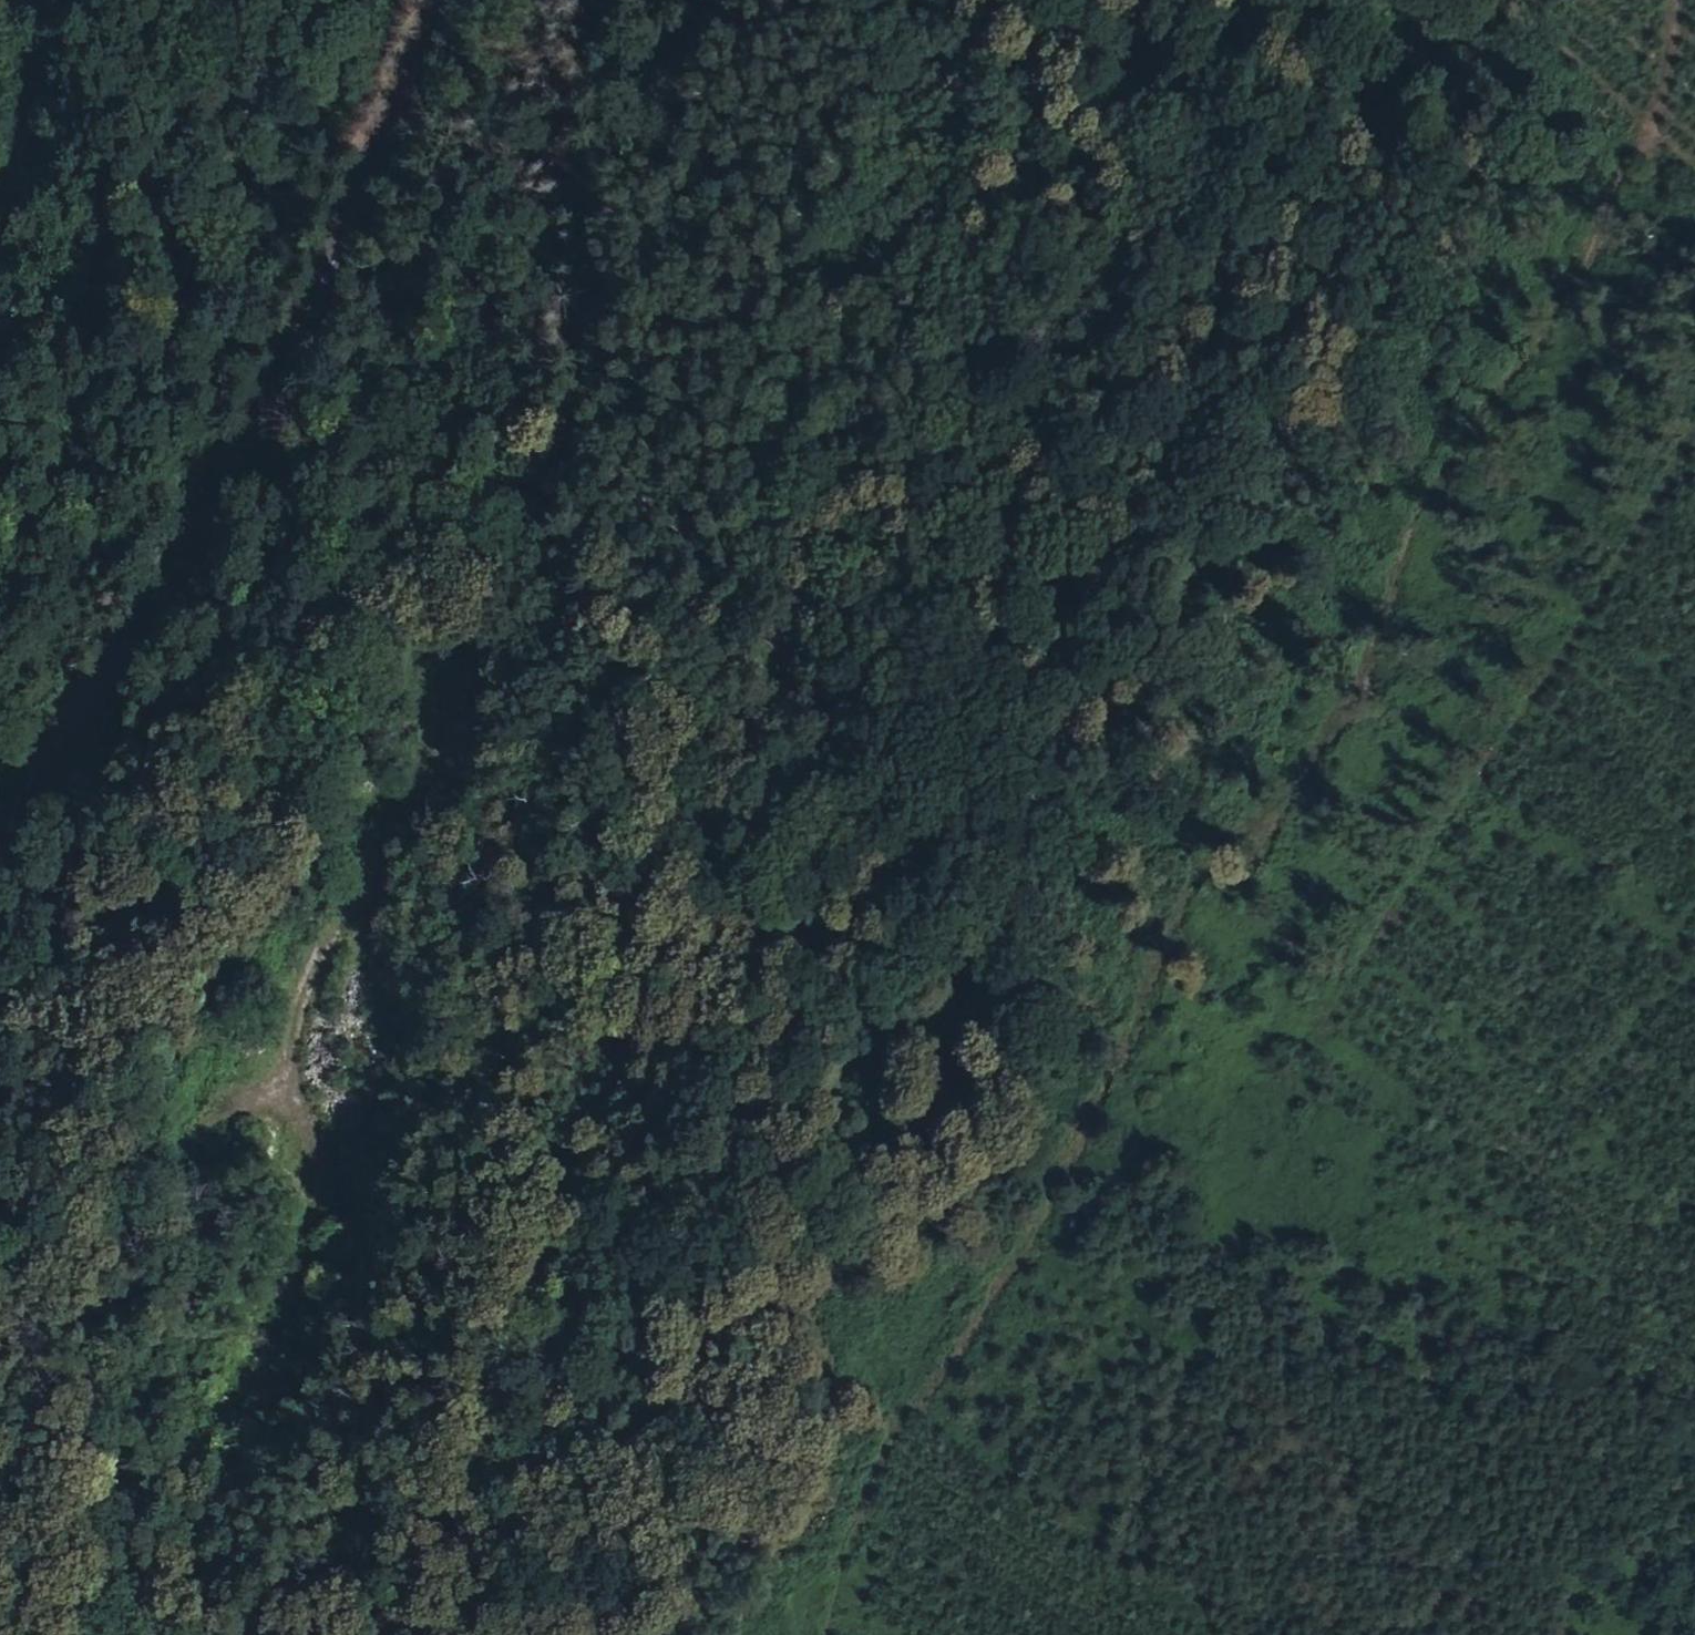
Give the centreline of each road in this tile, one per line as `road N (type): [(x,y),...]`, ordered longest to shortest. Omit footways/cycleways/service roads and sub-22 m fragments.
road 1 (tertiary): [(0,807),(252,402),(445,0)]
road 2 (track): [(0,259),(28,110)]

